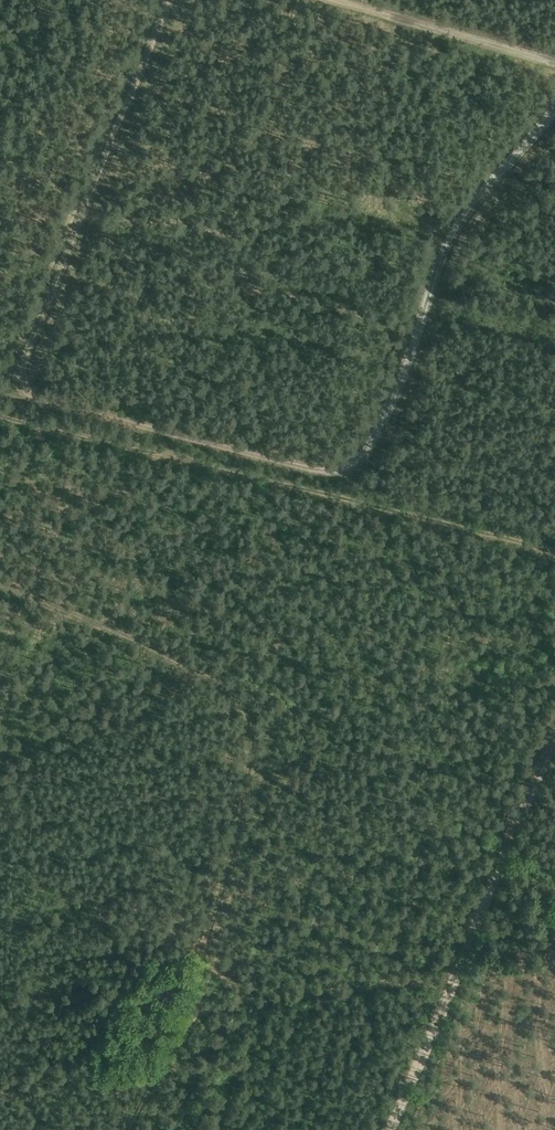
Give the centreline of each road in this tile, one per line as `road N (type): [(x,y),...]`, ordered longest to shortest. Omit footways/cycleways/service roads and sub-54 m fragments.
road 1 (track): [(0,585),(196,670),(231,692),(248,718),(245,783),(219,894),(187,1000),(128,1129)]
road 2 (track): [(0,415),(554,554)]
road 3 (track): [(387,1129),(554,729)]
road 4 (track): [(450,983),(180,1013)]

